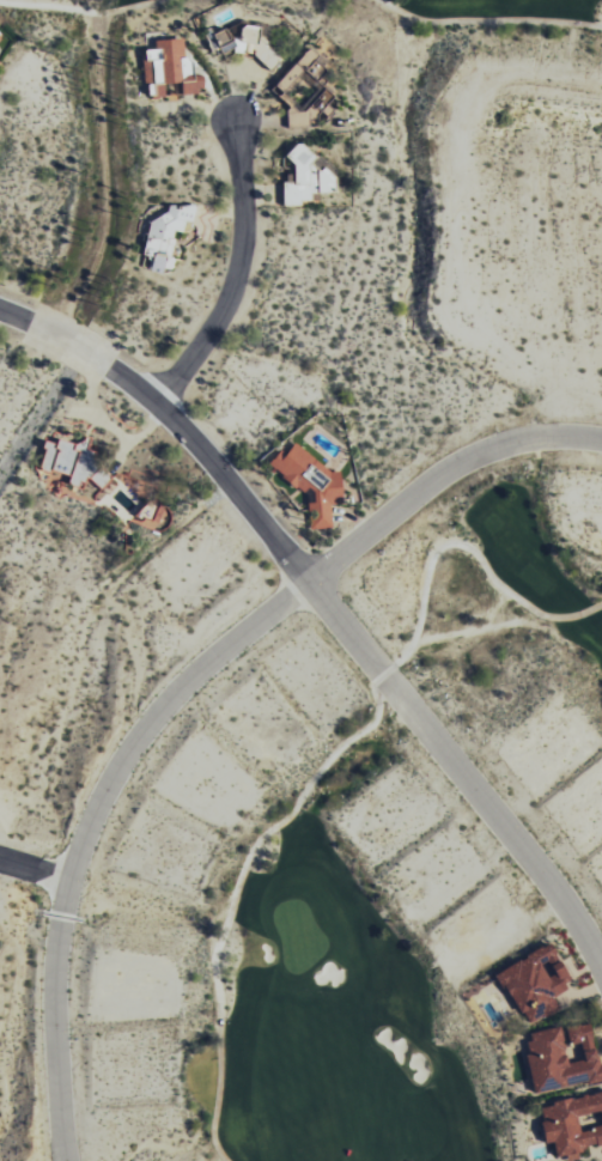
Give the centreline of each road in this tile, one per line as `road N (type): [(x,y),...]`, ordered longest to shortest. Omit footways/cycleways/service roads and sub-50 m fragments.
road 1 (residential): [(67,1160),(57,1111),(55,964),(72,865),(128,754),(203,659),(452,468),(504,446),(561,438),(601,443)]
road 2 (residential): [(601,970),(564,902),(197,443),(110,367),(0,315)]
road 3 (residential): [(154,402),(217,323),(238,272),(241,126)]

